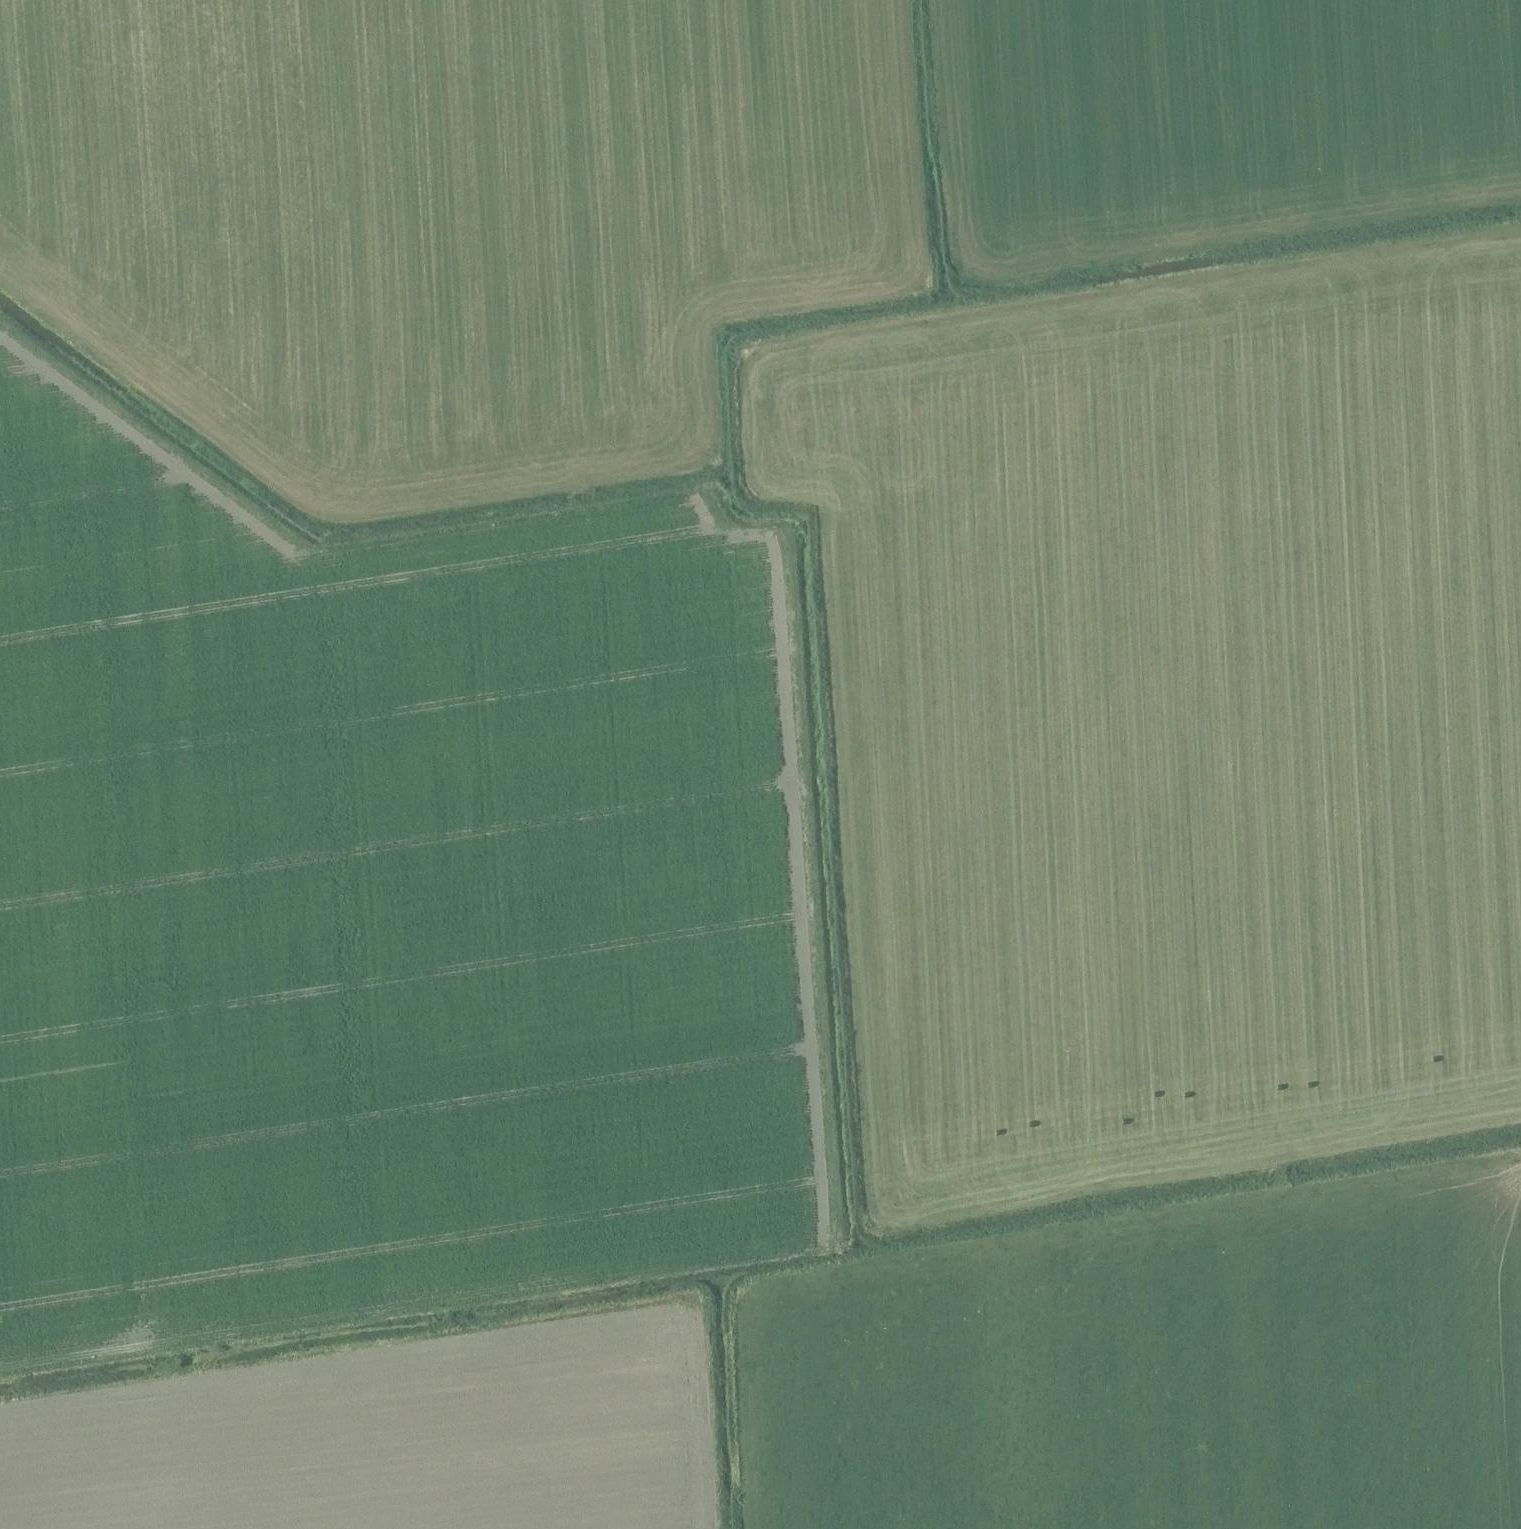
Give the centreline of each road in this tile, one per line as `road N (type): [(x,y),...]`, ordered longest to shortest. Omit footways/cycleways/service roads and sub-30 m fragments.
road 1 (track): [(455,1304),(0,1372)]

